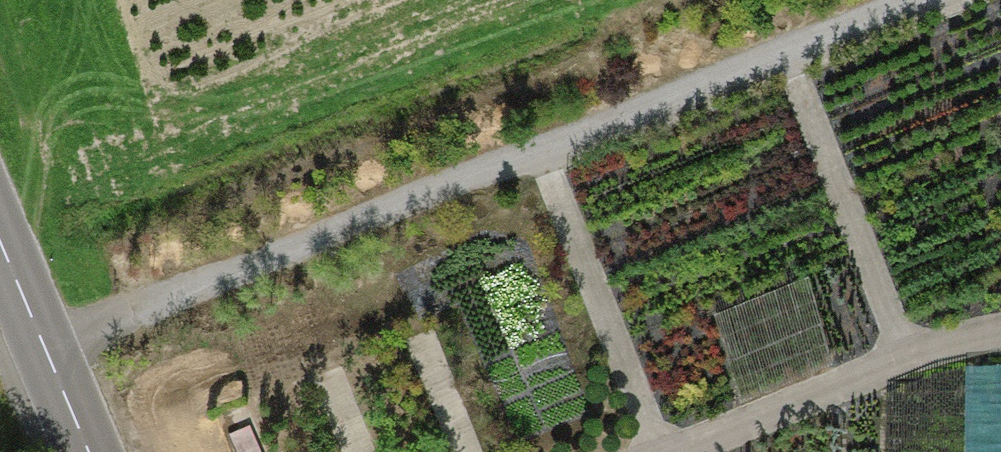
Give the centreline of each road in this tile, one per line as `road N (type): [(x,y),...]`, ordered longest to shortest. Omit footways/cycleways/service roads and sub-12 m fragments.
road 1 (track): [(46,344),(914,0)]
road 2 (track): [(793,48),(911,362)]
road 3 (track): [(549,145),(660,451)]
road 4 (secondary): [(91,451),(0,236)]

